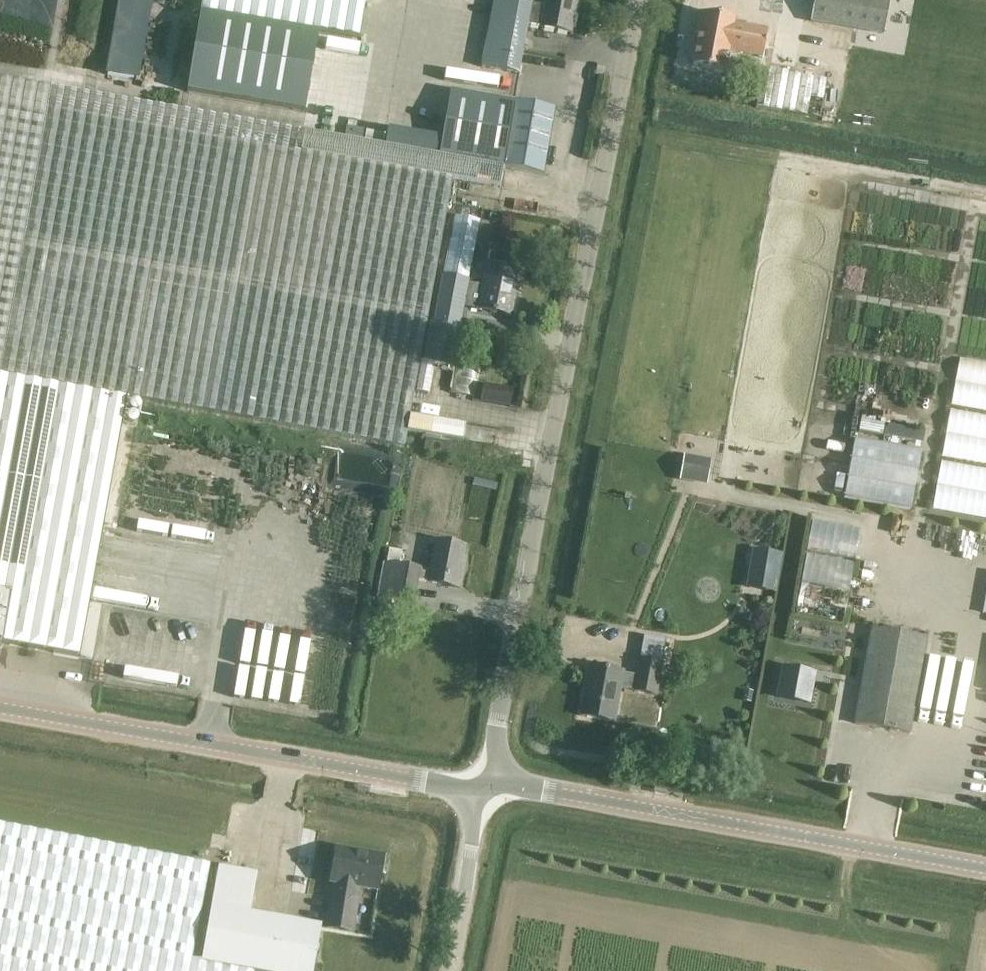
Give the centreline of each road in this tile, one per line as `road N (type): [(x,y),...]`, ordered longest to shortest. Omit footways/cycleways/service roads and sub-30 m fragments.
road 1 (unclassified): [(500,785),(494,725),(636,0)]
road 2 (tertiary): [(985,868),(500,785)]
road 3 (tertiary): [(472,789),(0,710)]
road 4 (unclassified): [(447,970),(472,841),(472,789)]

